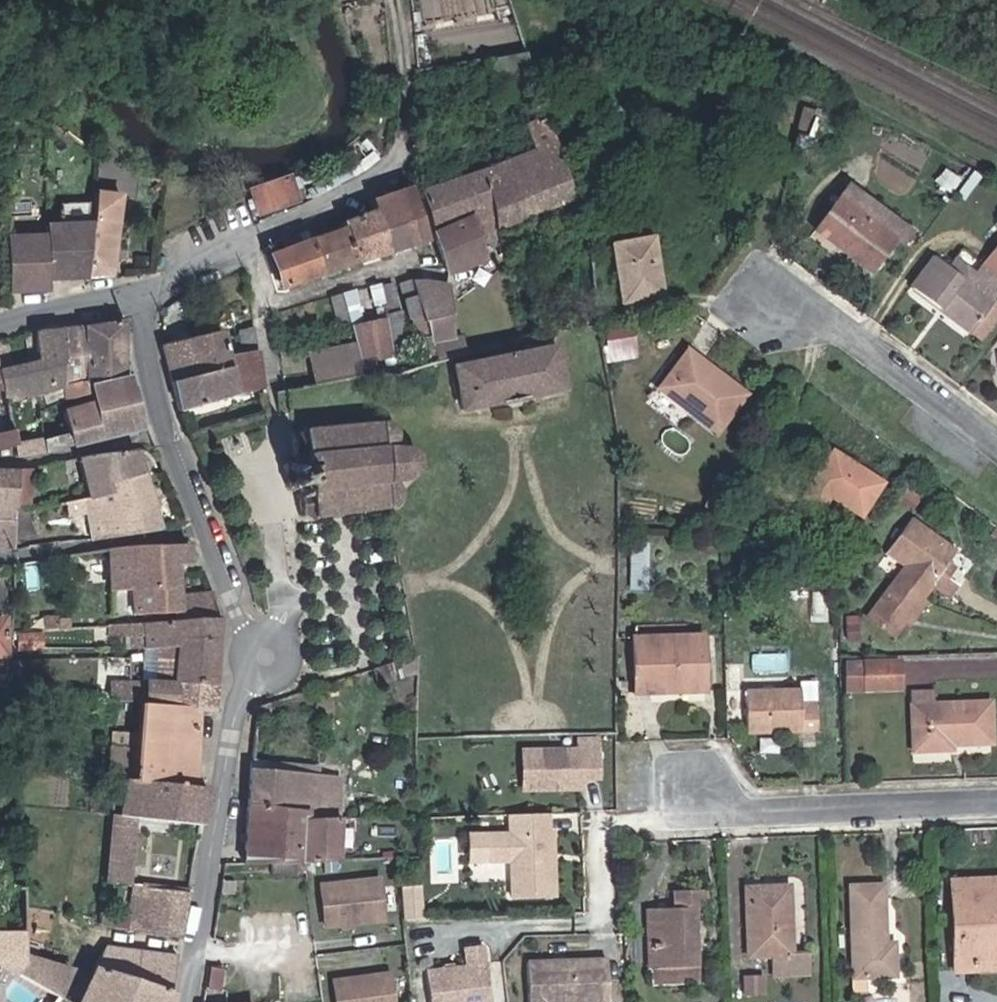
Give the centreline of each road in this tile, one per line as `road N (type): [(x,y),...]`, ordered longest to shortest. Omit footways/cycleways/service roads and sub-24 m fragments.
road 1 (residential): [(147,277),(138,351),(160,429),(241,625),(266,656),(242,688),(187,1001)]
road 2 (residential): [(996,795),(662,810)]
road 3 (residential): [(410,159),(241,243),(147,277)]
road 4 (residential): [(767,295),(996,448)]
road 5 (residential): [(147,277),(0,327)]

